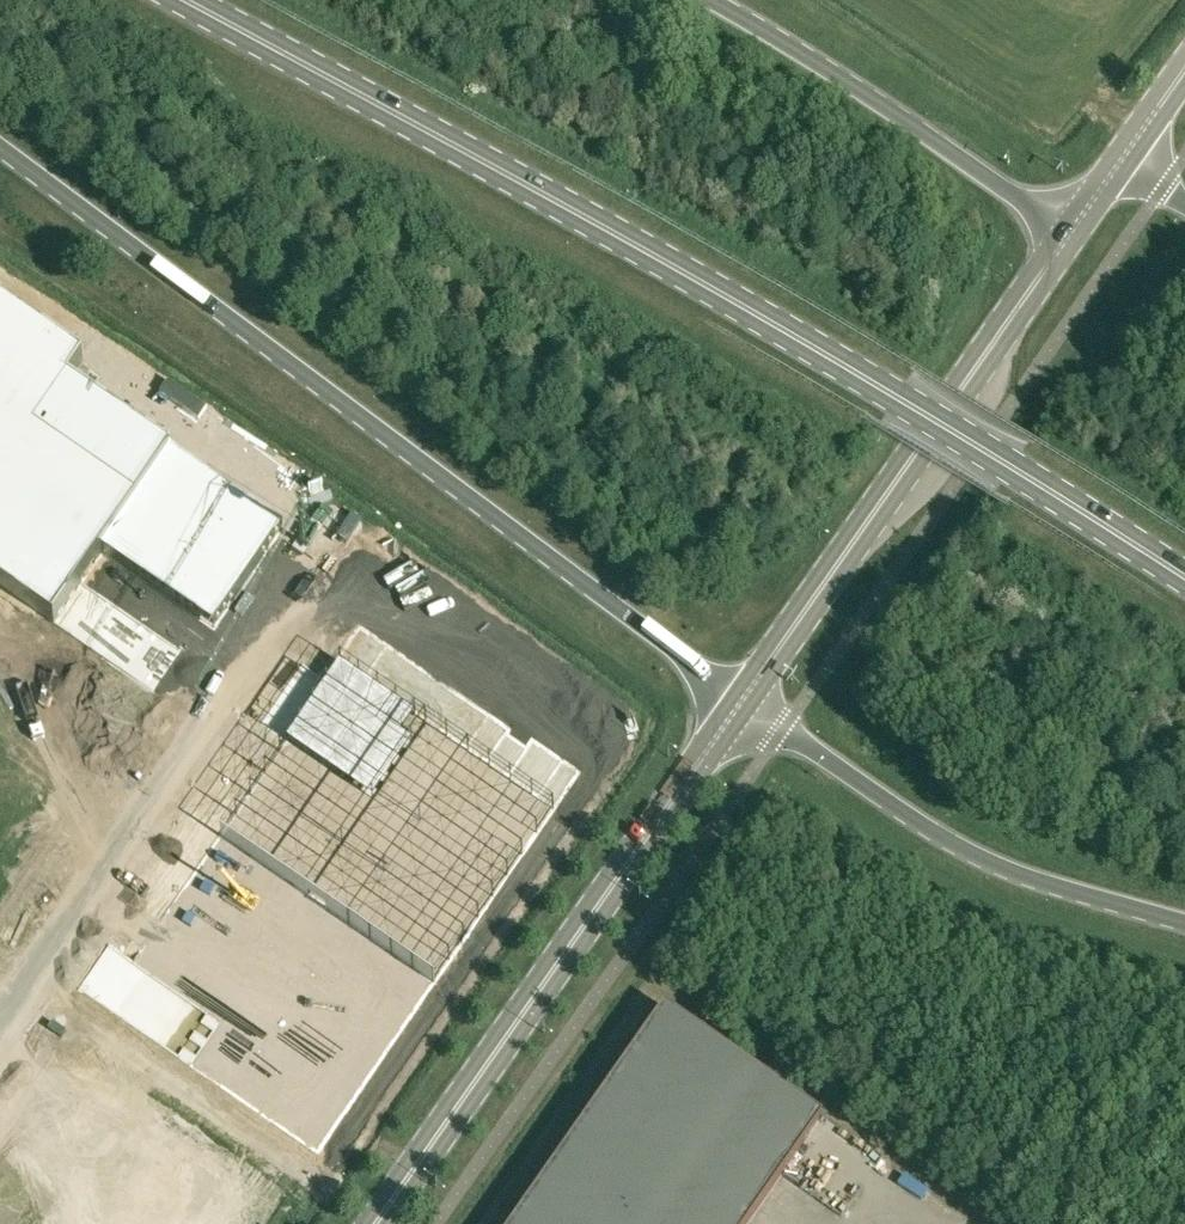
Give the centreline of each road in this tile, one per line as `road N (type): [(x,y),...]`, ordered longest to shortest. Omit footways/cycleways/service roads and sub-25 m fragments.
road 1 (primary): [(1184,578),(836,359),(185,0)]
road 2 (primary): [(0,149),(741,704)]
road 3 (secondary): [(379,1223),(741,704)]
road 4 (secondary): [(741,704),(1071,232)]
road 5 (primary): [(741,704),(919,825),(1027,879),(1184,924)]
road 6 (primary): [(1071,232),(801,55),(702,0)]
road 7 (unclassified): [(219,701),(0,1021)]

